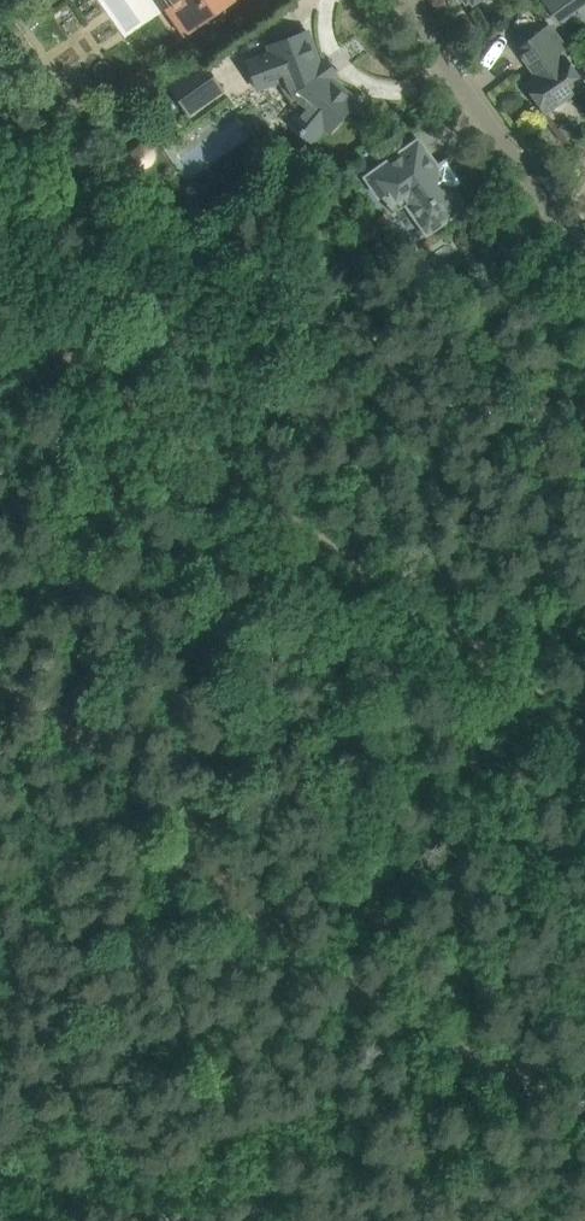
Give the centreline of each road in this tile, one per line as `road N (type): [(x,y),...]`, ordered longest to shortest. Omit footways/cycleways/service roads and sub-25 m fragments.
road 1 (residential): [(584,262),(399,0)]

